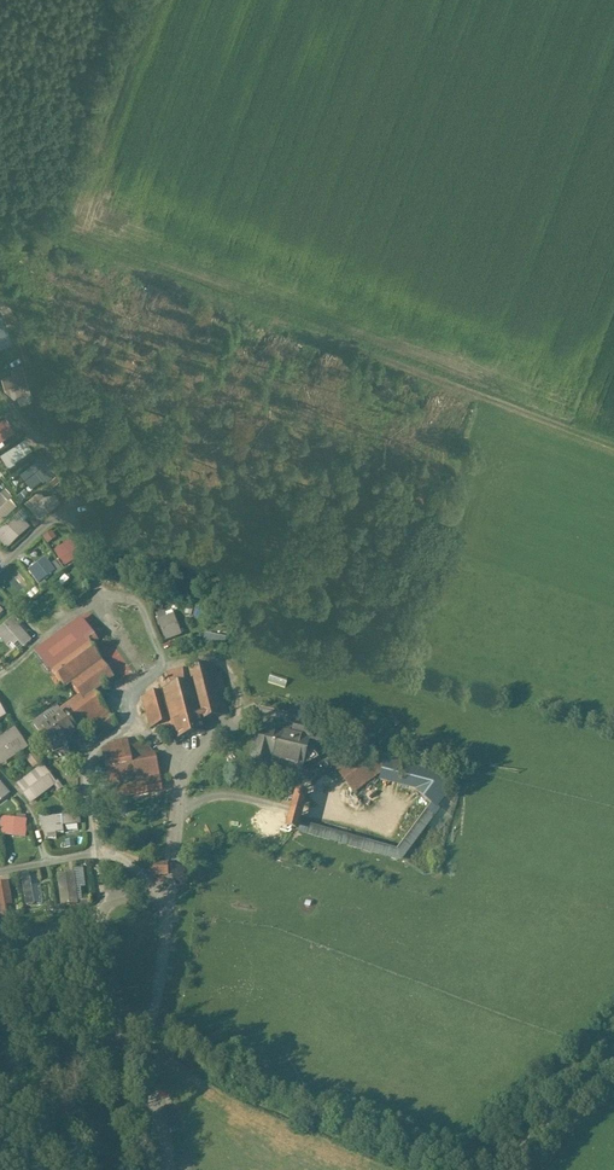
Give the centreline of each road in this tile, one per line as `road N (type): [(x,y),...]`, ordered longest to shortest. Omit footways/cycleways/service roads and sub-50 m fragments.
road 1 (unclassified): [(499,1169),(613,1063)]
road 2 (track): [(613,447),(488,401)]

